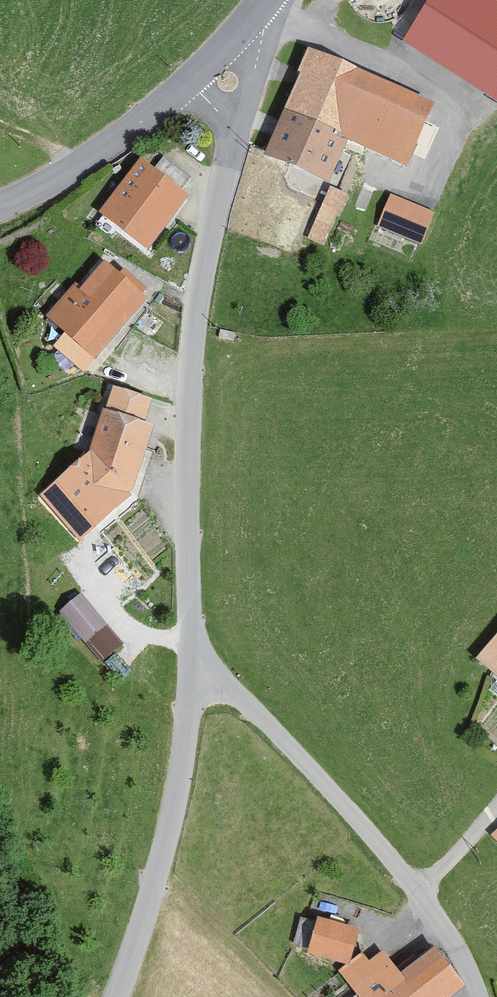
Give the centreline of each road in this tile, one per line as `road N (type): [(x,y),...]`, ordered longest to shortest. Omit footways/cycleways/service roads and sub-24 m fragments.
road 1 (unclassified): [(193,661),(191,327),(274,0)]
road 2 (residential): [(193,661),(246,705),(420,890),(482,996)]
road 3 (unclassified): [(116,996),(166,864),(193,661)]
road 4 (tertiary): [(266,0),(182,91),(106,152),(0,206)]

